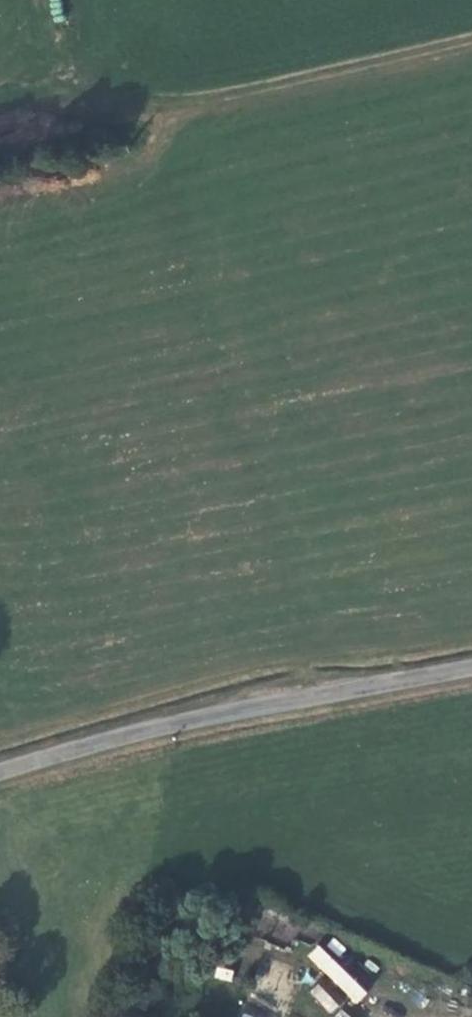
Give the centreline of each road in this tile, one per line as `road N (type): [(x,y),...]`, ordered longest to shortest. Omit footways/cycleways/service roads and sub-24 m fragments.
road 1 (unclassified): [(471,665),(135,731),(0,771)]

